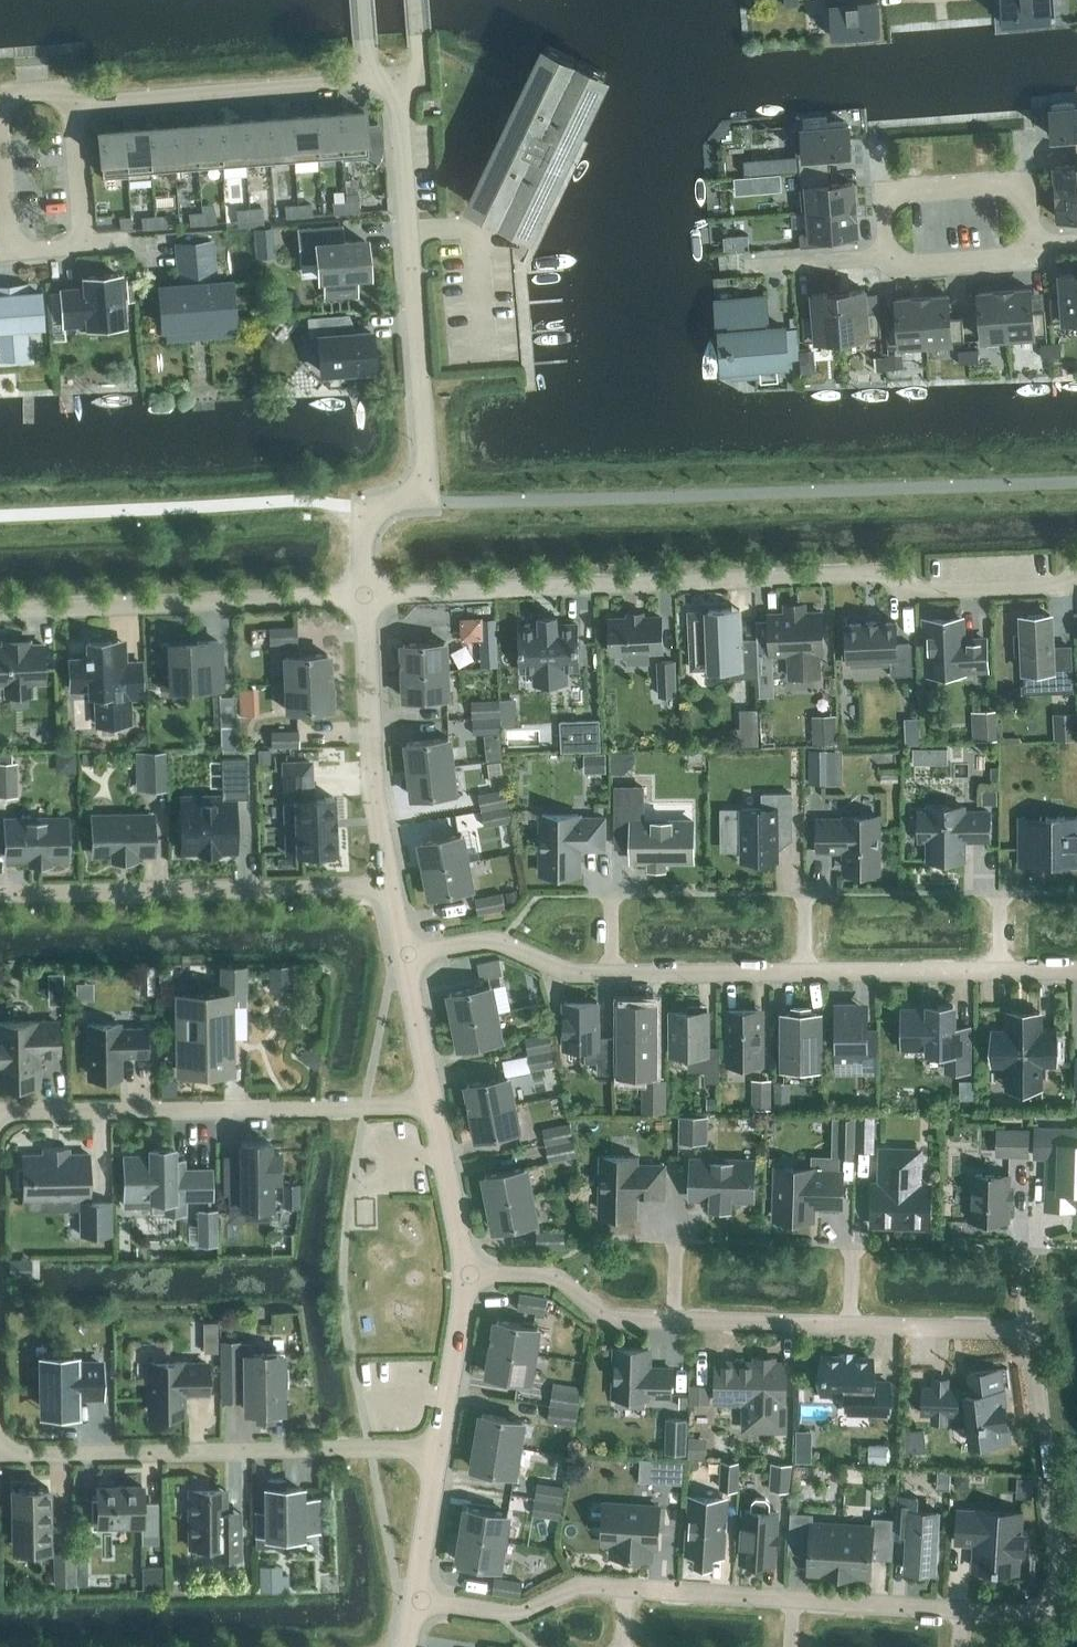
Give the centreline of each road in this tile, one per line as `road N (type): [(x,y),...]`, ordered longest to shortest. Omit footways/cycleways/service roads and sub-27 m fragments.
road 1 (residential): [(411,1599),(517,1612),(578,1583),(1018,1610),(1046,1596),(1056,1565),(1027,1334),(618,1319),(543,1273),(465,1274)]
road 2 (residential): [(438,1447),(56,1458),(25,1446),(3,1418),(1,1144),(12,1128),(36,1113),(435,1105)]
road 3 (residential): [(363,594),(847,577),(925,588),(1076,578)]
road 4 (residential): [(402,954),(494,940),(577,975),(1076,971)]
road 5 (residential): [(363,594),(363,528),(423,467),(395,82)]
road 6 (residential): [(391,885),(0,890)]
road 7 (residential): [(0,610),(363,594)]
road 8 (residential): [(395,82),(75,107)]
road 9 (residential): [(391,885),(374,790),(363,594)]
road 10 (residential): [(889,256),(885,192),(1025,180),(1030,246)]
road 11 (residential): [(438,1447),(465,1274)]
road 12 (residential): [(465,1274),(435,1105)]
road 13 (residential): [(435,1105),(402,954)]
road 14 (residential): [(411,1599),(438,1447)]
road 15 (residential): [(1030,246),(1016,261),(905,268),(889,256)]
road 16 (residential): [(889,256),(748,266)]
road 17 (residential): [(75,107),(86,246)]

